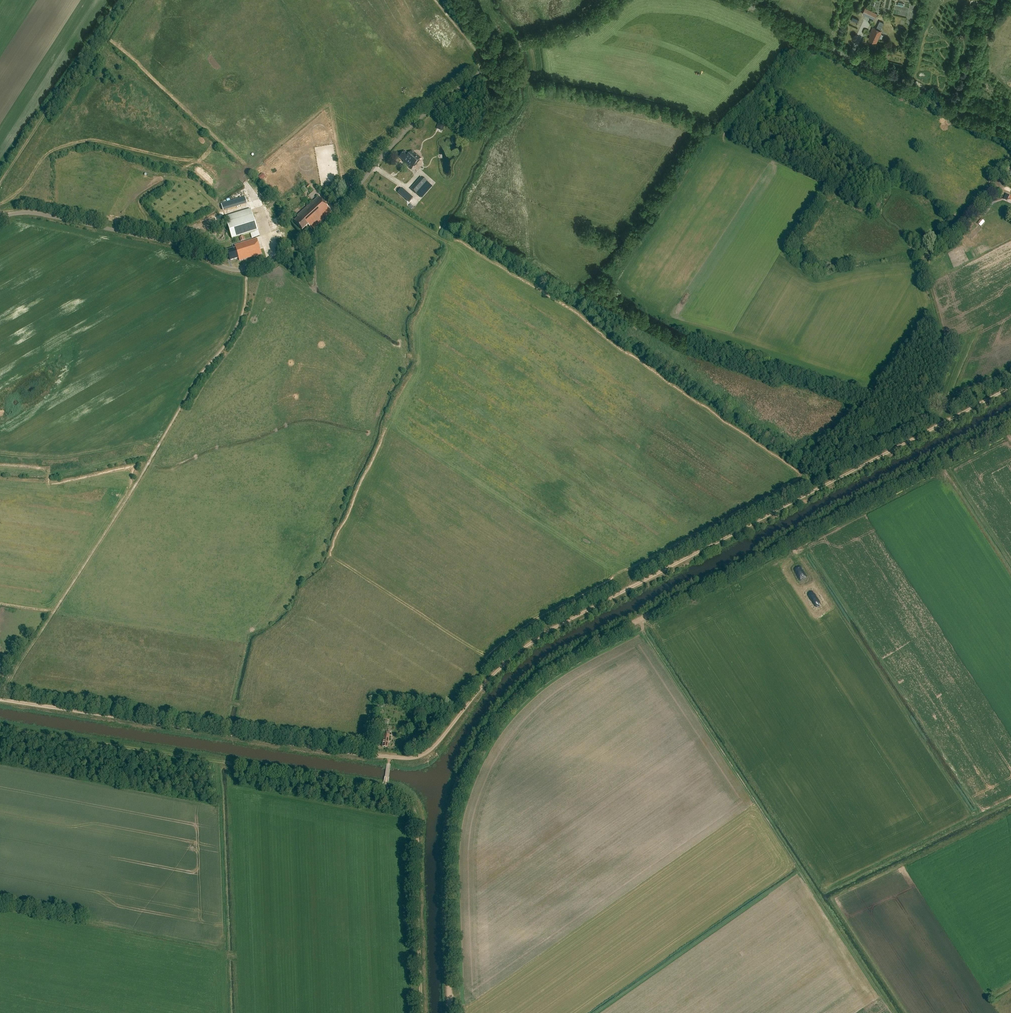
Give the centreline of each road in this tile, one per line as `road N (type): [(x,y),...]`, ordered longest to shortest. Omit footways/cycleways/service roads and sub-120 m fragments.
road 1 (track): [(452,1012),(450,817),(475,753),(514,702),(606,638),(1010,423)]
road 2 (track): [(817,490),(543,635),(482,686),(440,742),(390,758)]
road 3 (unclassified): [(246,269),(315,235),(408,128),(482,70),(522,45),(571,32),(611,0)]
road 4 (track): [(390,758),(0,698)]
road 5 (track): [(386,787),(0,729)]
road 6 (unclassified): [(246,269),(222,269),(143,237),(31,214),(0,216)]
road 7 (track): [(424,1012),(419,828),(406,800),(386,787)]
road 8 (unclassified): [(1010,138),(812,38)]
road 9 (track): [(117,0),(0,185)]
road 10 (track): [(1010,387),(817,490)]

